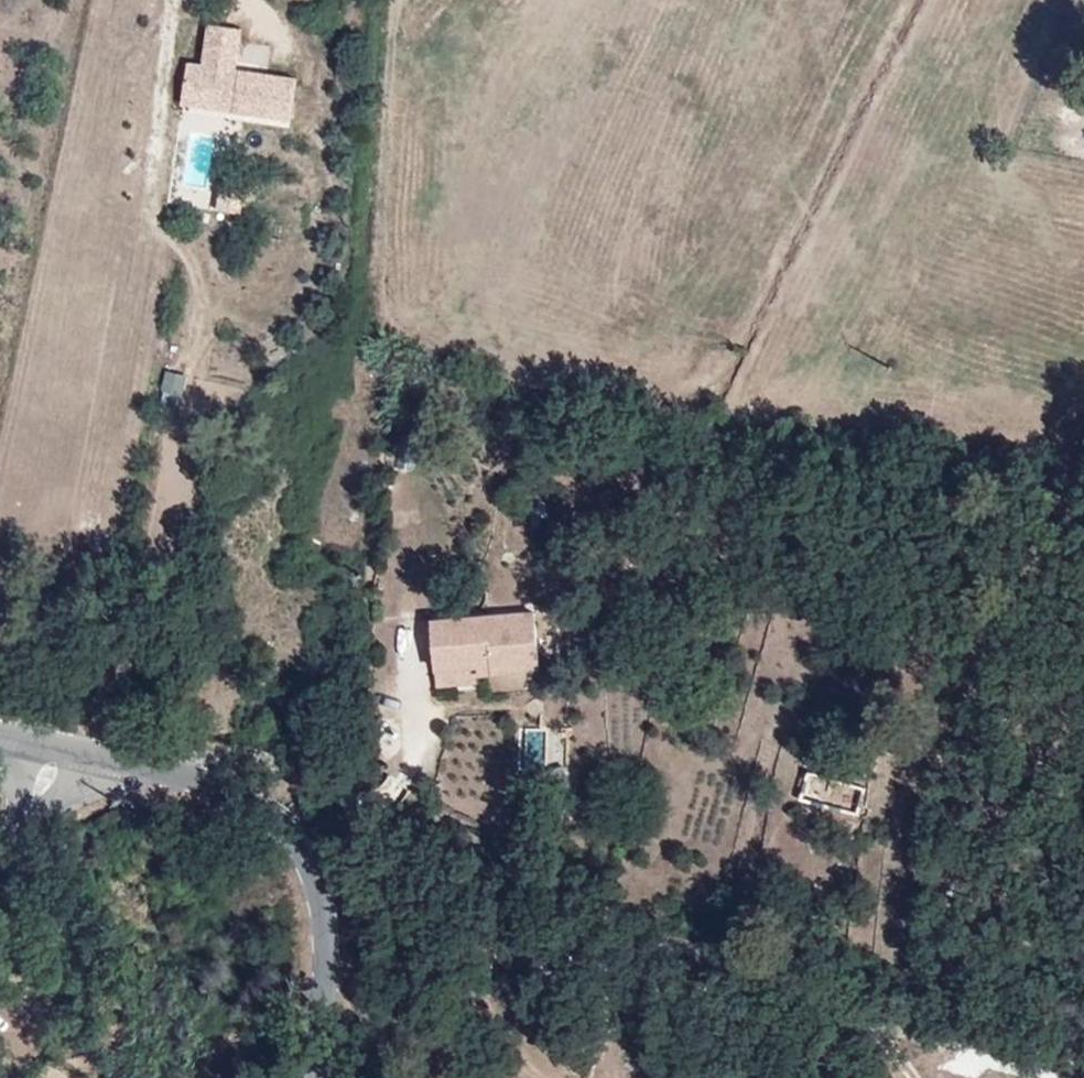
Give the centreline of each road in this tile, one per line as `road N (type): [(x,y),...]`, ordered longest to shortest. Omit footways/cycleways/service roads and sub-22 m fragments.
road 1 (tertiary): [(57,748),(226,779),(283,805),(323,907),(328,976),(320,1077)]

